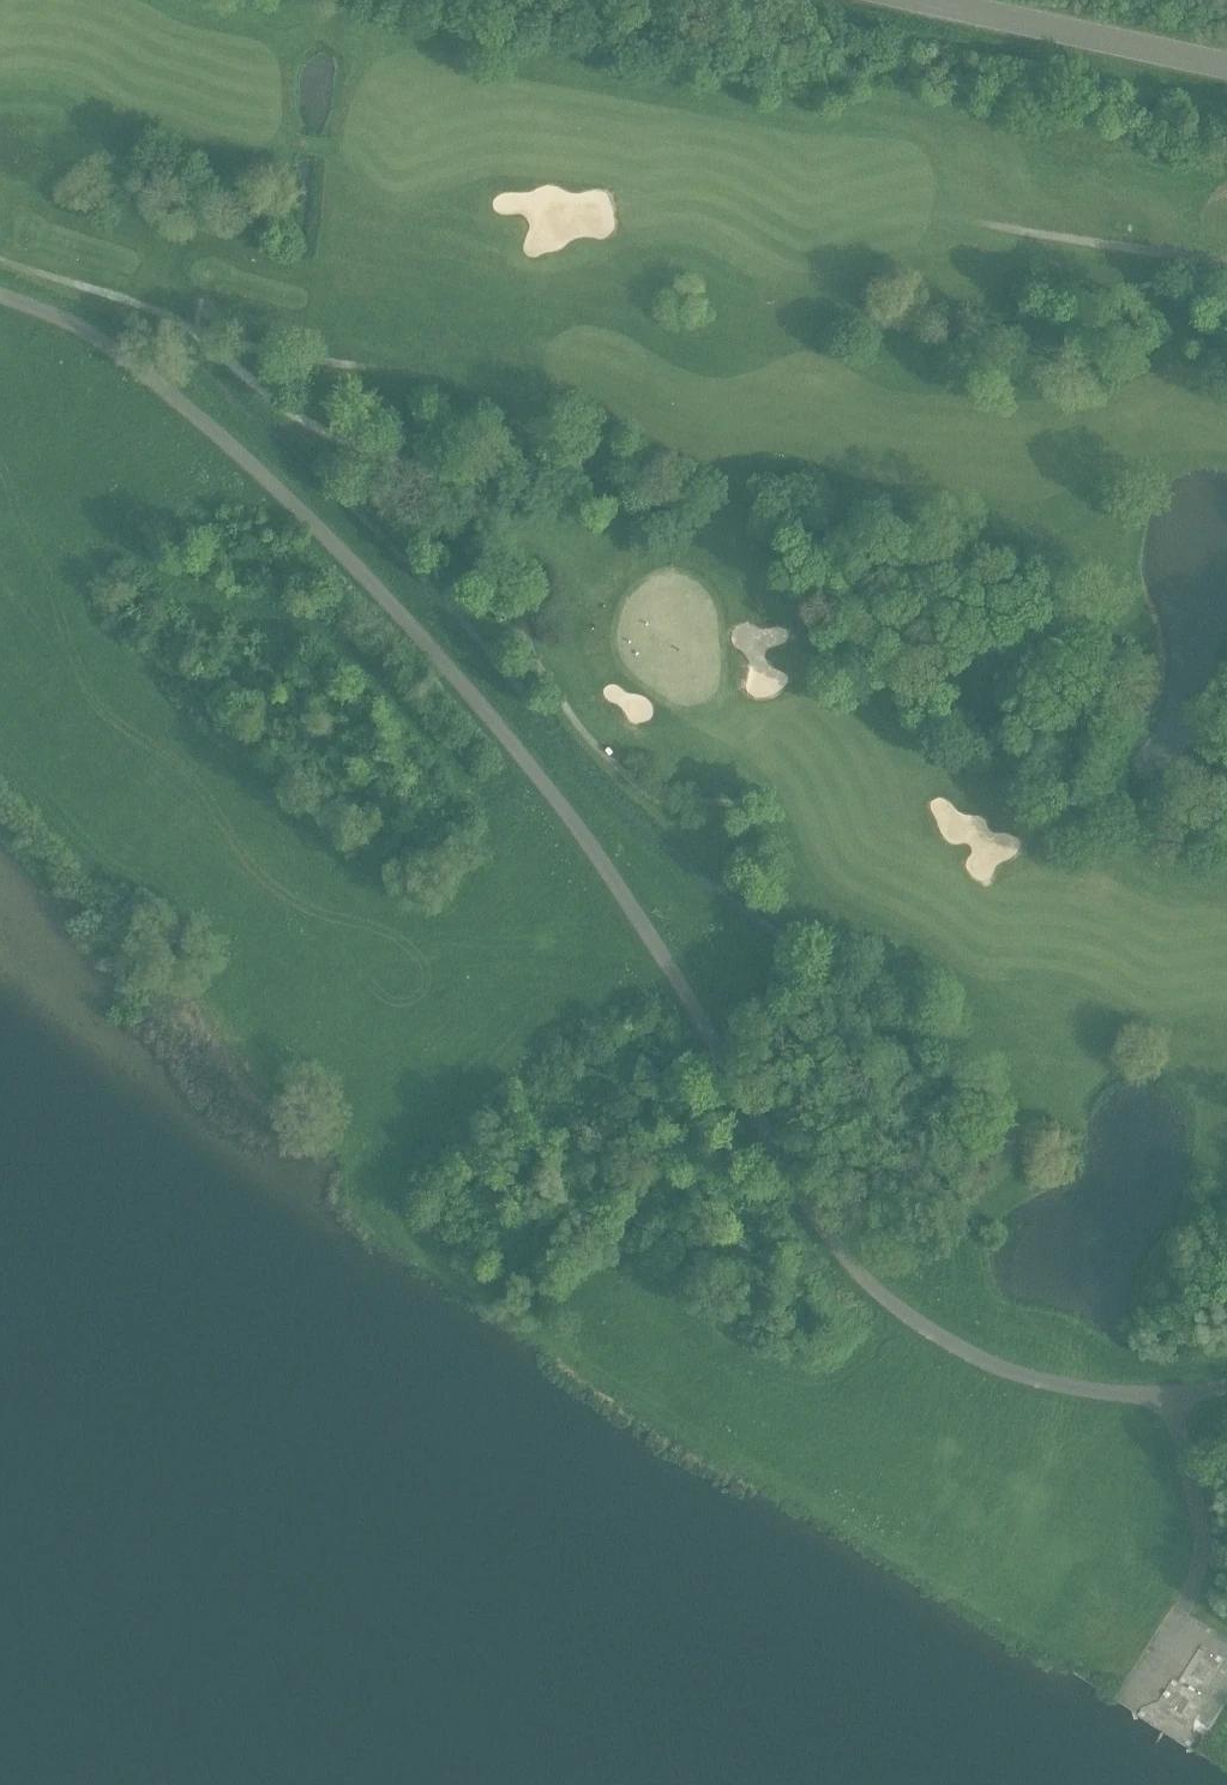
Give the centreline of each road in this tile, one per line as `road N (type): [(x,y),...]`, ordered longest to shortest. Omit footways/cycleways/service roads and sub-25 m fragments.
road 1 (unclassified): [(1226,73),(894,0)]

